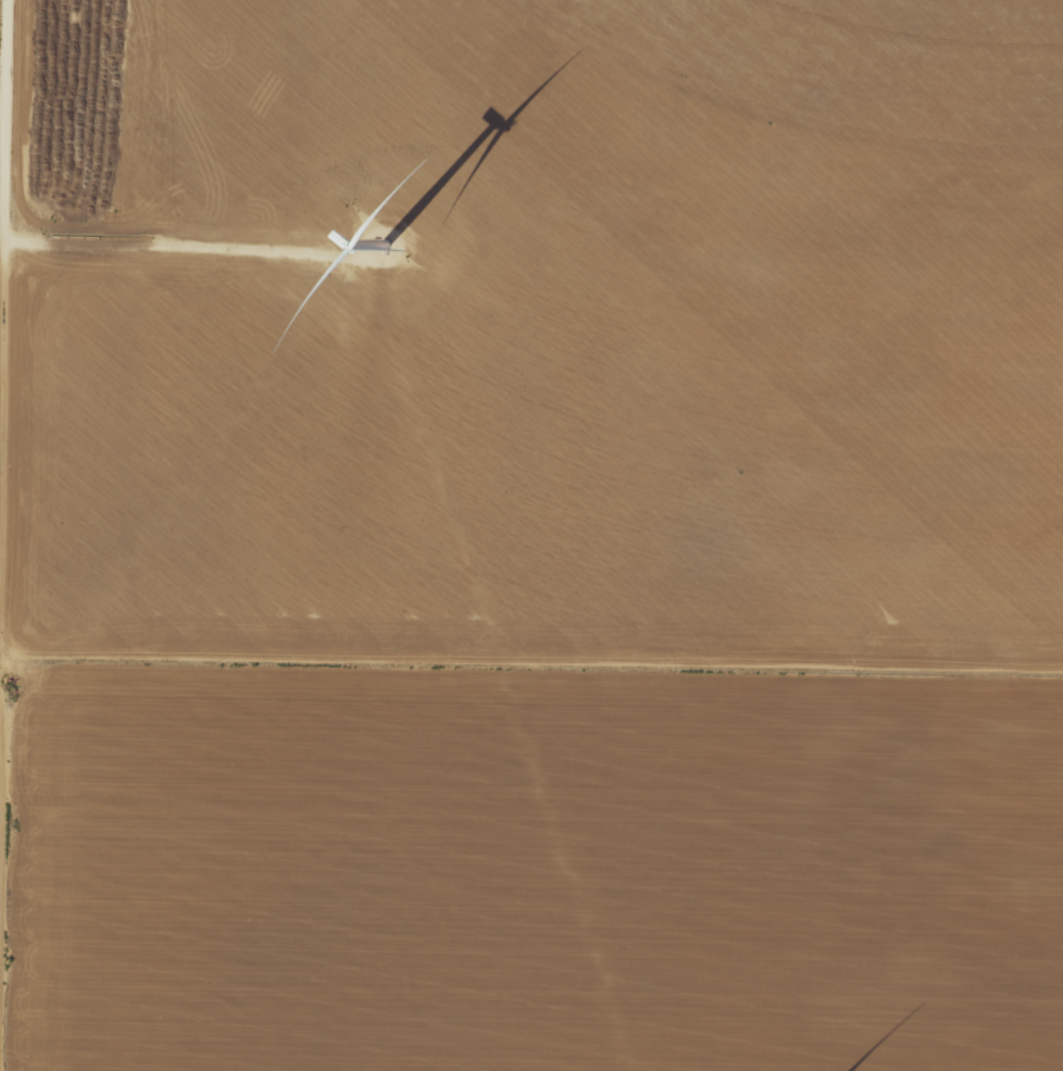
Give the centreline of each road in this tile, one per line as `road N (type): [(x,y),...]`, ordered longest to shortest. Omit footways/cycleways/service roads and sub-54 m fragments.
road 1 (residential): [(1062,664),(0,658)]
road 2 (residential): [(17,0),(0,879)]

